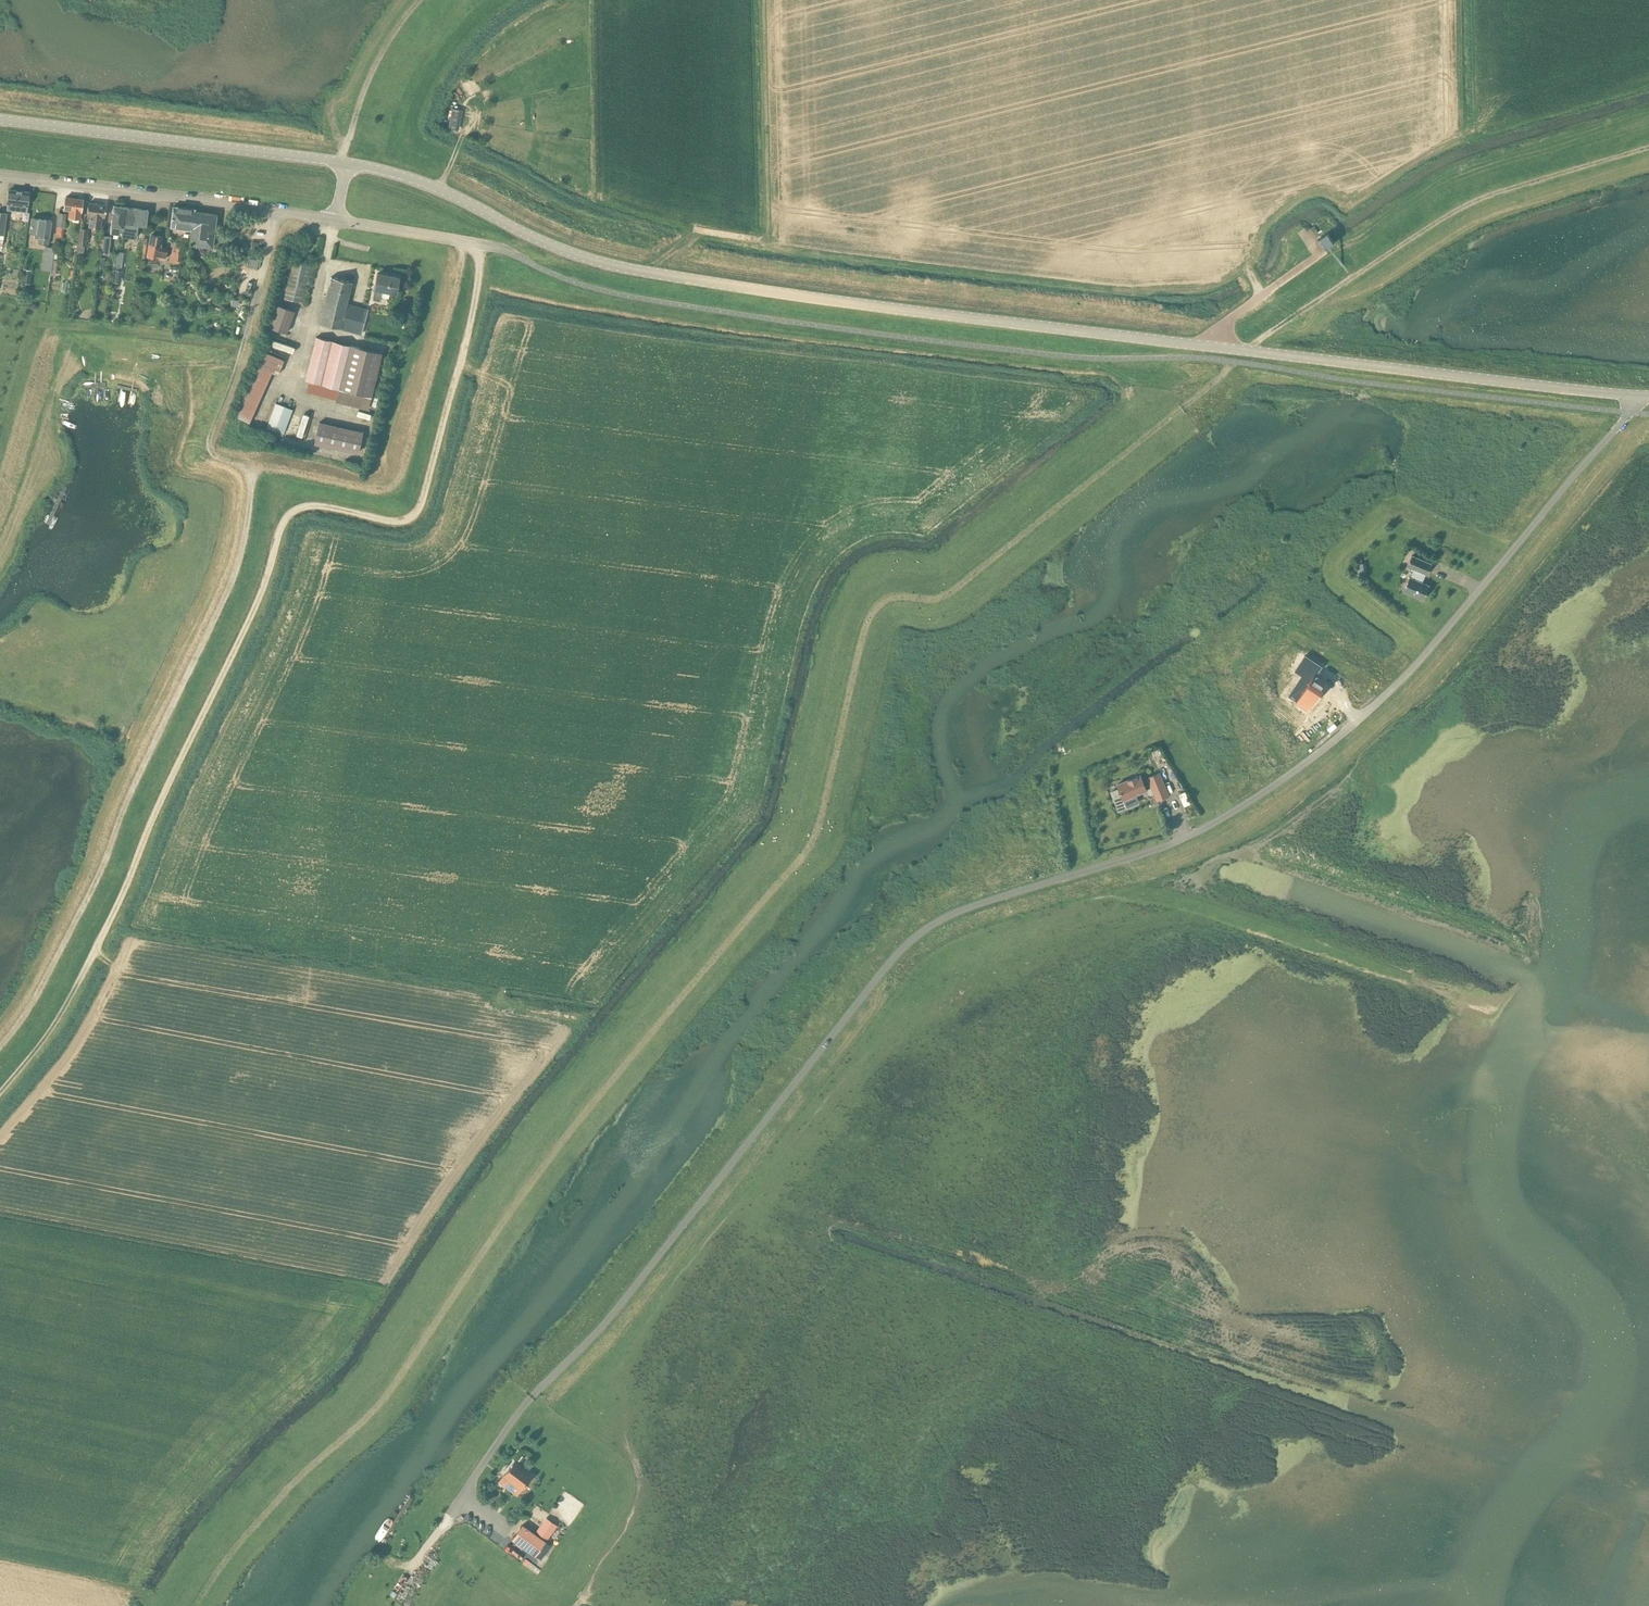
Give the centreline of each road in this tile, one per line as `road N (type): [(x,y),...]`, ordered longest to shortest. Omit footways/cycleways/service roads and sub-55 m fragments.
road 1 (residential): [(496,1518),(463,1496),(526,1404),(914,933),(1239,806),(1320,746),(1475,603),(1643,395)]
road 2 (secondary): [(351,168),(425,188),(604,262),(938,313),(1643,395)]
road 3 (track): [(1648,146),(1466,203),(1252,350)]
road 4 (secondary): [(0,118),(351,168)]
road 5 (residential): [(0,175),(333,221)]
road 6 (track): [(351,168),(387,135),(448,32),(486,0)]
road 7 (residential): [(333,221),(500,248)]

